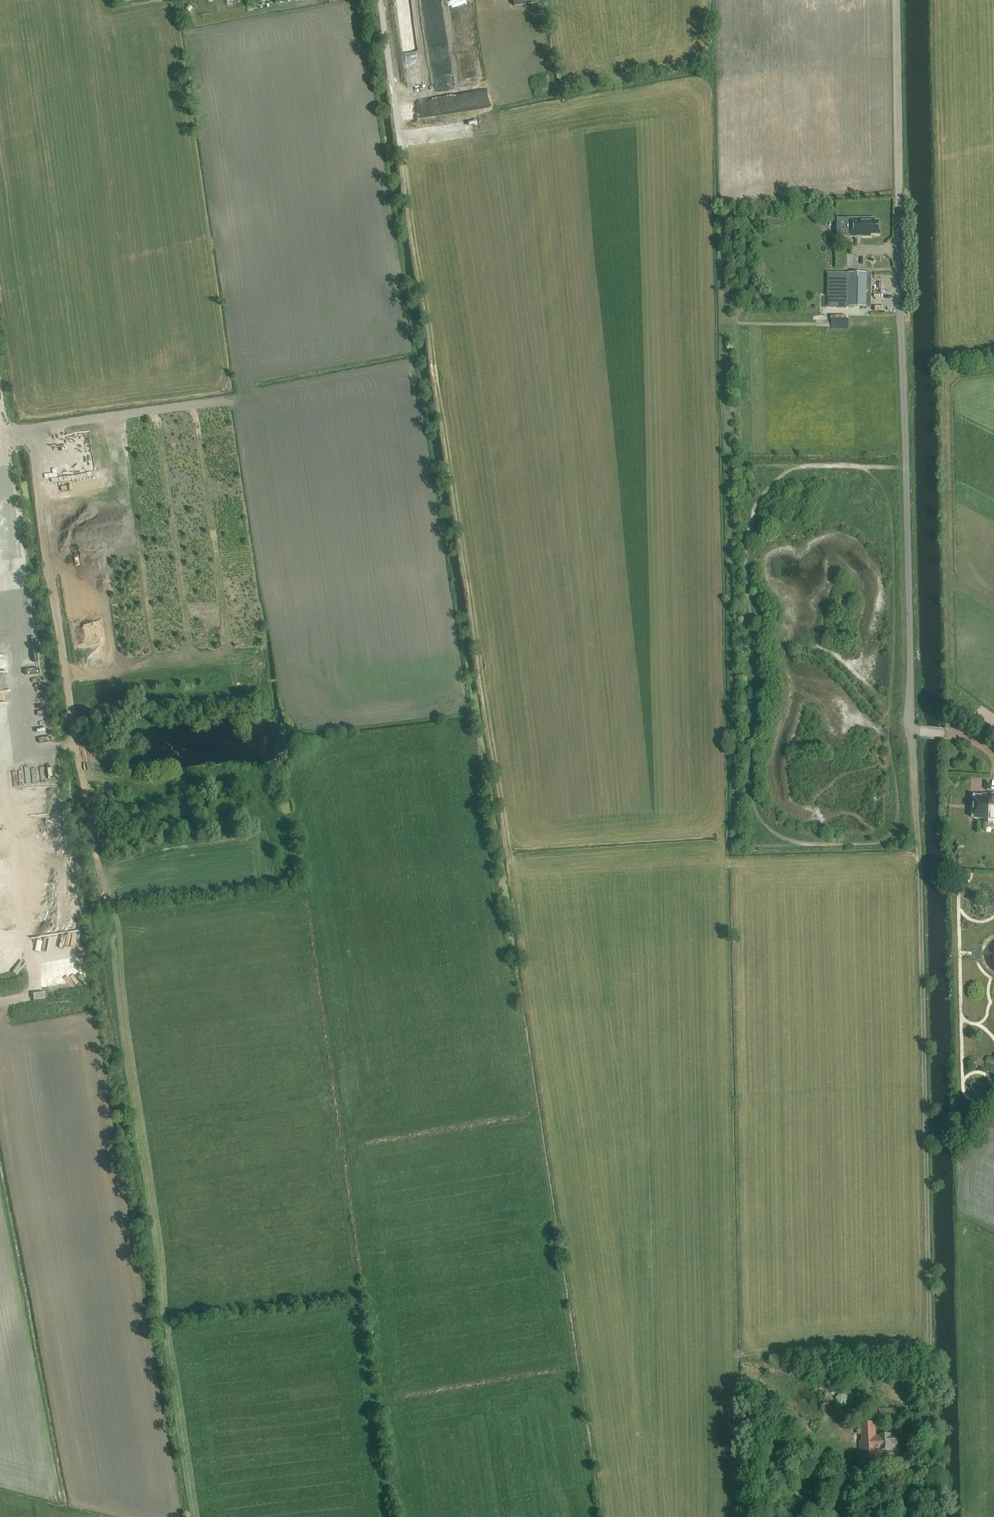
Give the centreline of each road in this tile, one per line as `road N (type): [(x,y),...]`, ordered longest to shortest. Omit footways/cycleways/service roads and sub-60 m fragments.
road 1 (track): [(928,1516),(895,0)]

